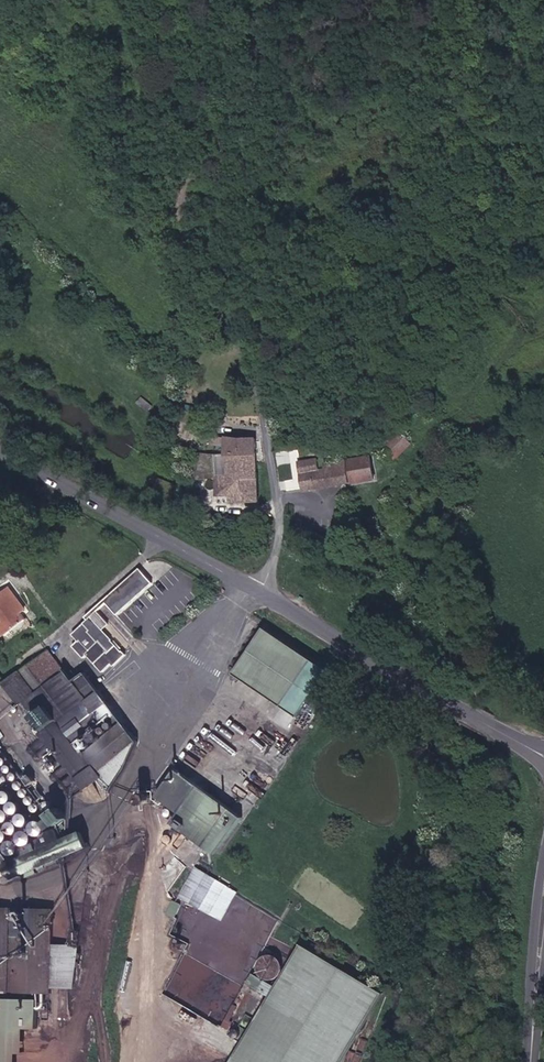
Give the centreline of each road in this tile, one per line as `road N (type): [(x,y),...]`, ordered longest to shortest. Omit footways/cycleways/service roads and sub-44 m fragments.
road 1 (unclassified): [(269,0),(269,32),(242,107),(189,207),(191,229),(232,290),(266,404),(284,530),(264,598)]
road 2 (tertiary): [(264,598),(387,675),(543,755)]
road 3 (tertiary): [(0,445),(264,598)]
road 4 (secondary): [(531,1061),(543,924)]

